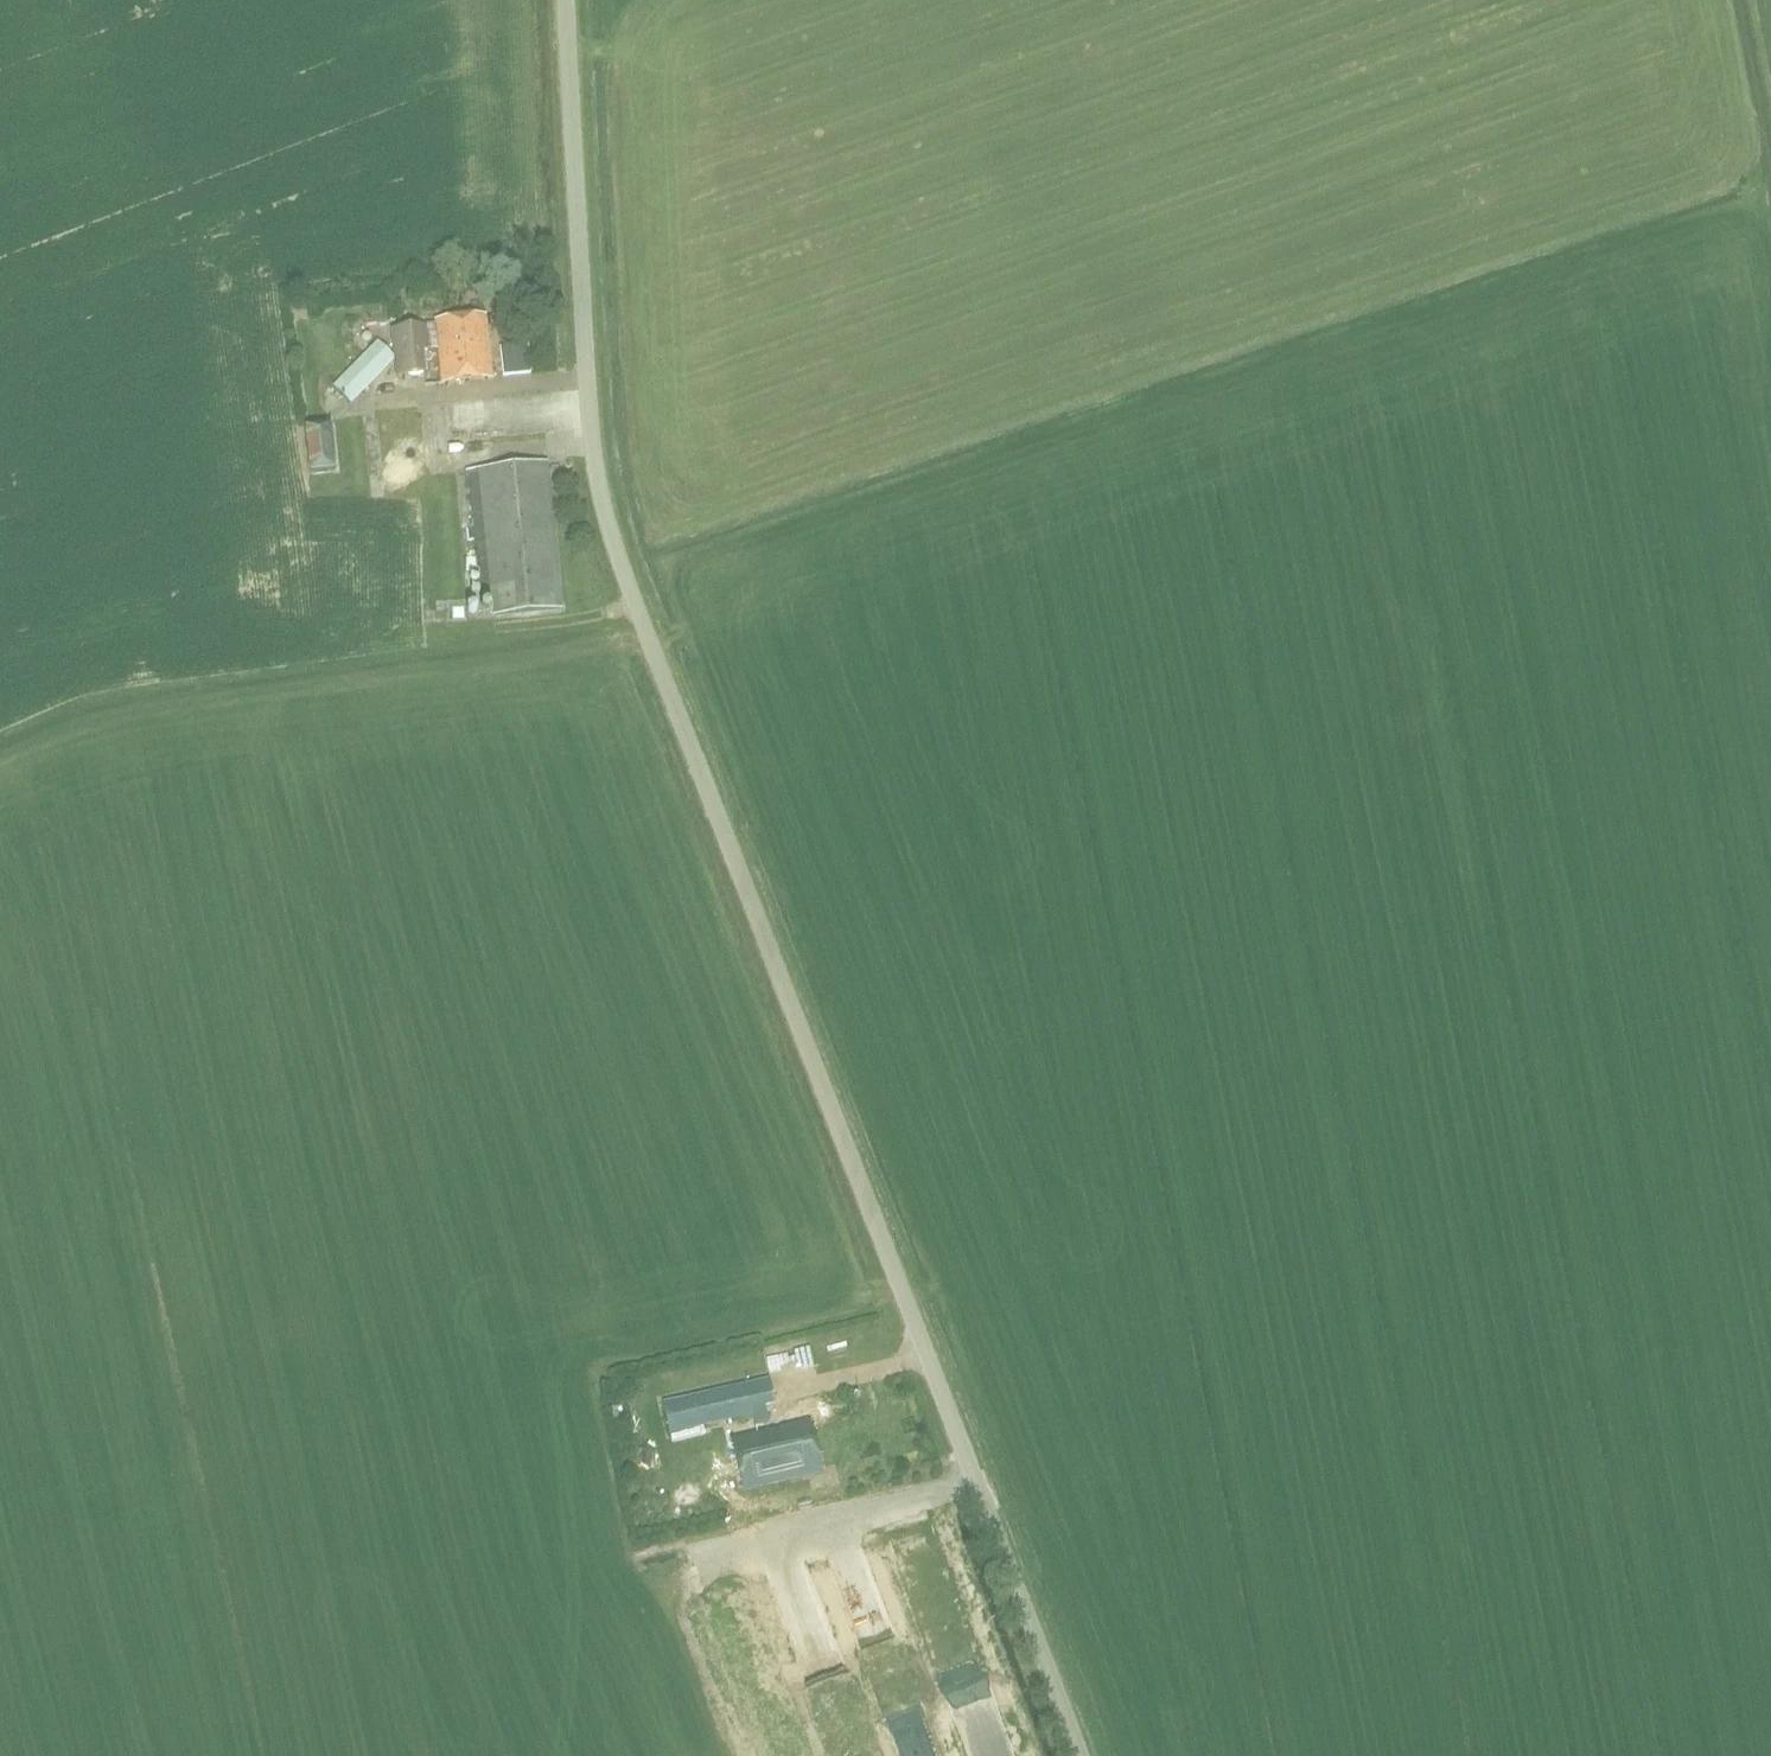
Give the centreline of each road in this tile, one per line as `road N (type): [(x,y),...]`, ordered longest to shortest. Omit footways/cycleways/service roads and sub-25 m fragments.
road 1 (unclassified): [(1083,1755),(600,491),(569,0)]

